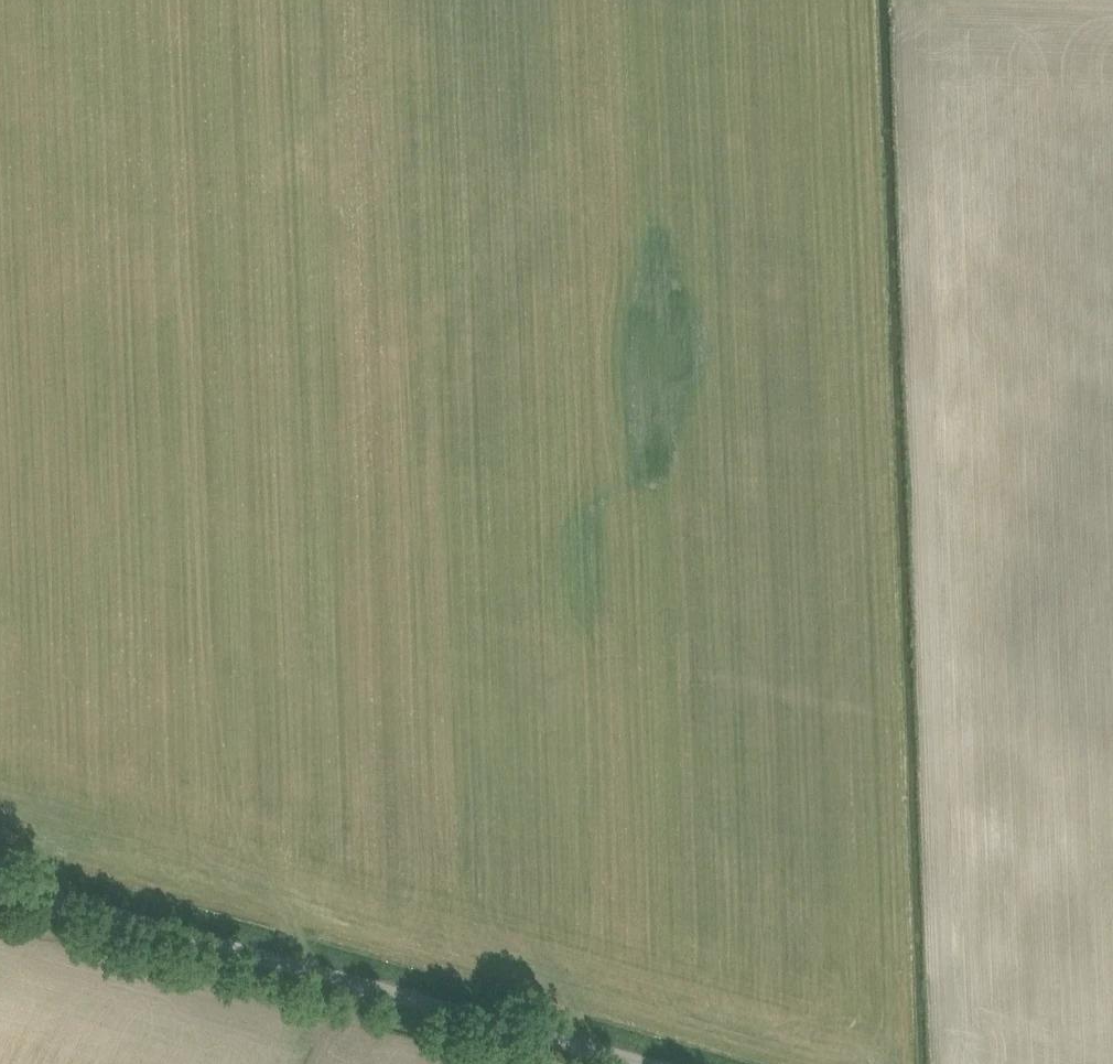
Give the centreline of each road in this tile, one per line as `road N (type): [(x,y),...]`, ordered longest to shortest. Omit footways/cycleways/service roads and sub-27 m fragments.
road 1 (unclassified): [(638,1063),(0,884)]

